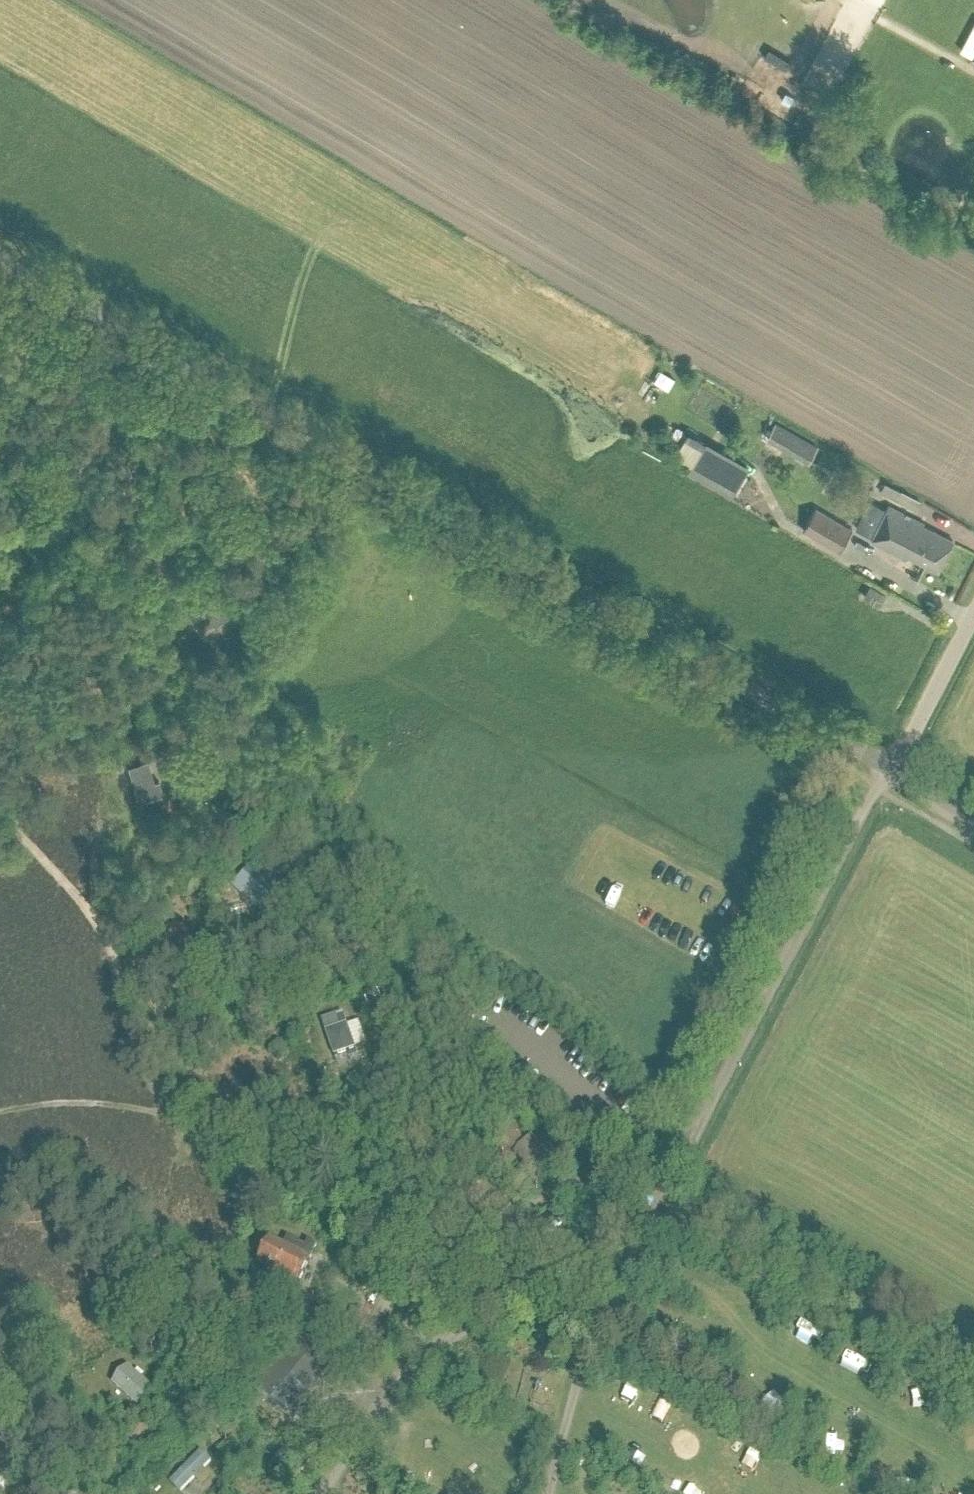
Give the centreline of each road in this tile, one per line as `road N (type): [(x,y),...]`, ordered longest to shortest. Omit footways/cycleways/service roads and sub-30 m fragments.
road 1 (tertiary): [(891,770),(0,257)]
road 2 (track): [(593,1338),(394,1239),(351,1200),(237,1167),(157,1115),(78,1104),(0,1114)]
road 3 (track): [(643,1236),(701,1282),(771,1356),(973,1477)]
road 4 (track): [(169,1120),(140,1059),(114,953),(94,910),(0,817)]
road 5 (track): [(711,1105),(663,1141),(532,1209),(461,1277)]
road 6 (track): [(160,1099),(233,968),(373,924)]
road 7 (track): [(312,1493),(405,1370),(461,1277)]
road 8 (track): [(593,1338),(711,1105)]
road 9 (track): [(153,1336),(166,1366),(215,1397),(350,1443)]
road 10 (unclassified): [(891,770),(973,609)]
road 11 (track): [(593,1338),(549,1493)]
road 12 (track): [(94,910),(93,850),(108,824),(157,804)]
road 13 (track): [(0,608),(67,583),(110,540)]

